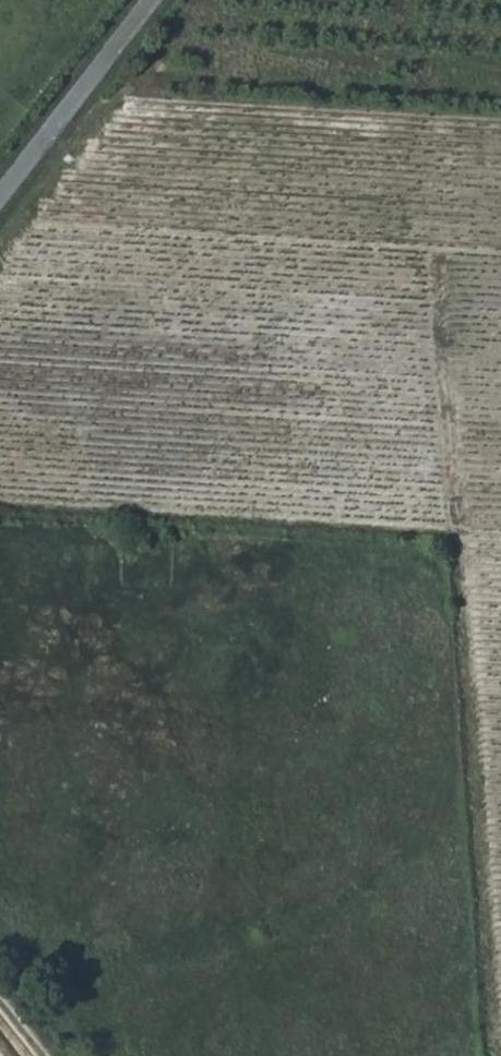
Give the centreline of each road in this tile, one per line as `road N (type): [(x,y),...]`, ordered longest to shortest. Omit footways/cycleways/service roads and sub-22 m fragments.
road 1 (unclassified): [(0,194),(148,0)]

